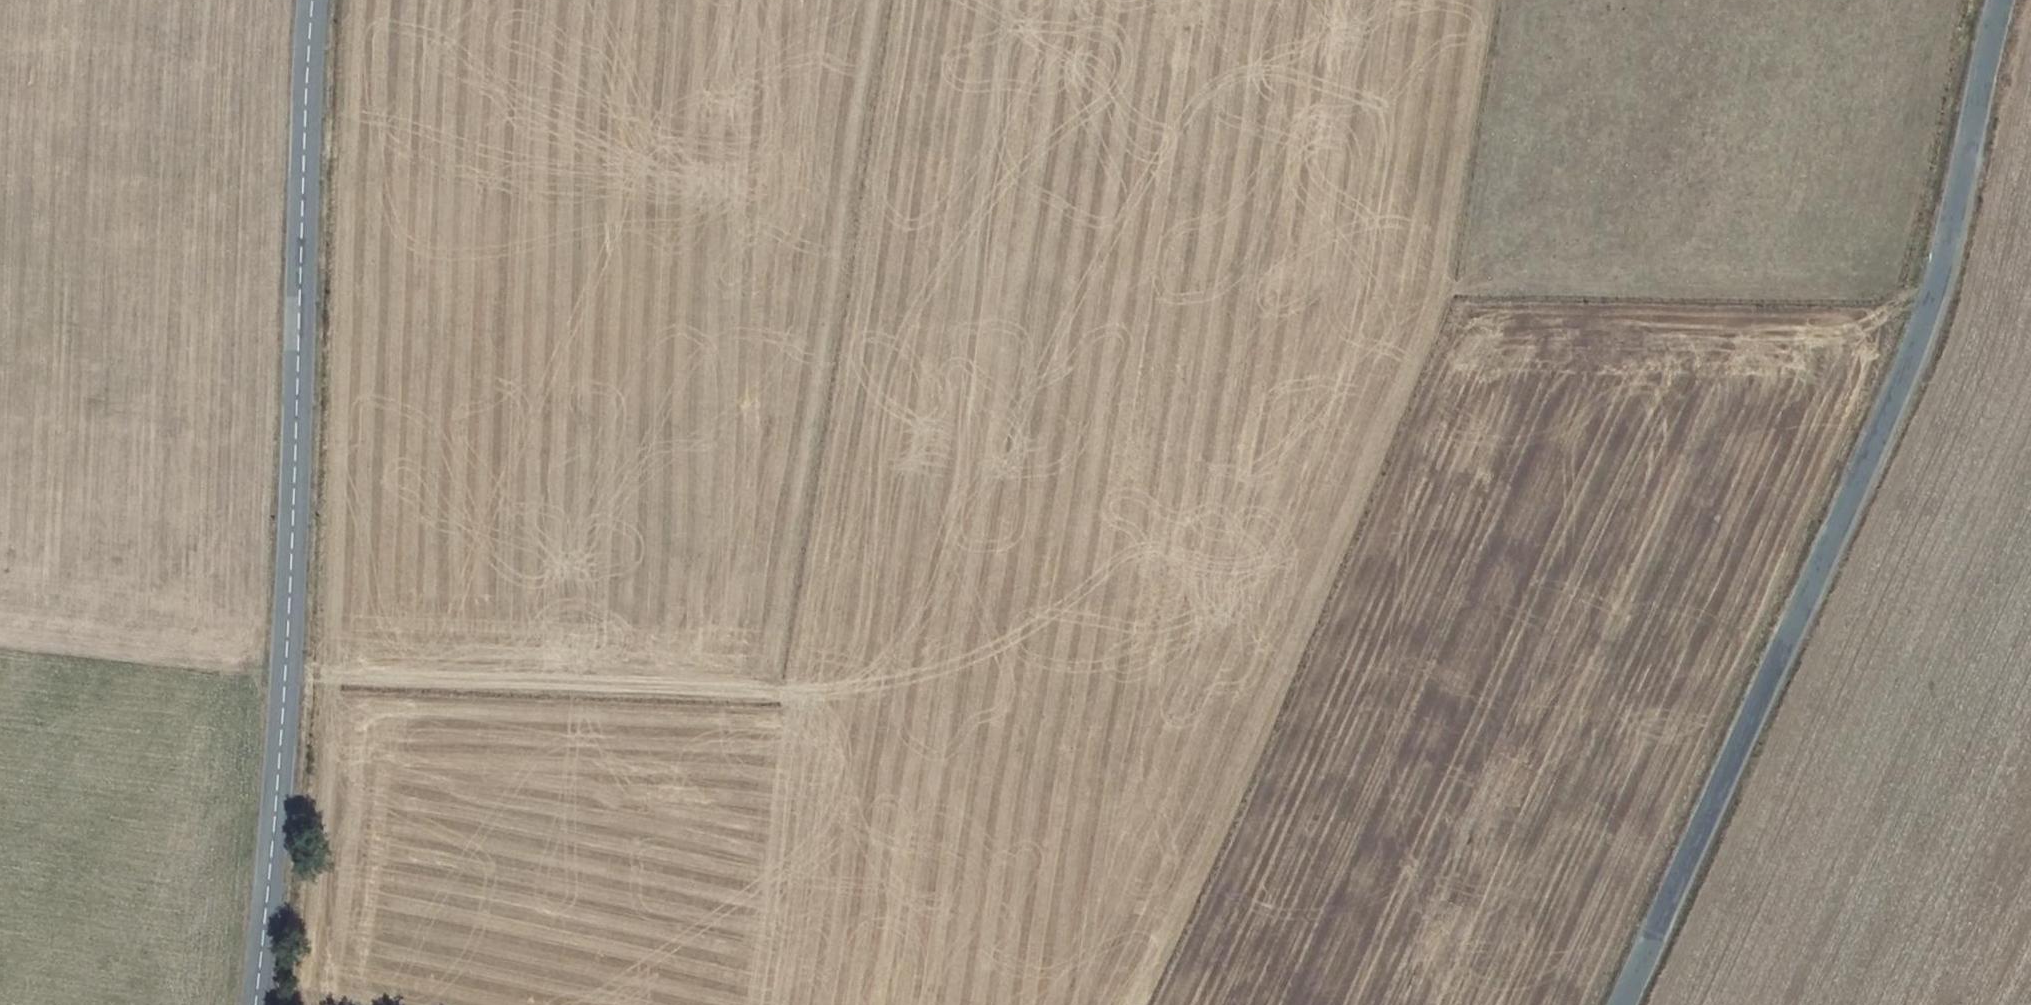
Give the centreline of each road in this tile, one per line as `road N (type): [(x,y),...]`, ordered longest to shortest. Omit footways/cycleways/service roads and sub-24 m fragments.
road 1 (unclassified): [(2001,0),(1914,343),(1830,553),(1625,1004)]
road 2 (secondary): [(254,1004),(285,690),(313,0)]

